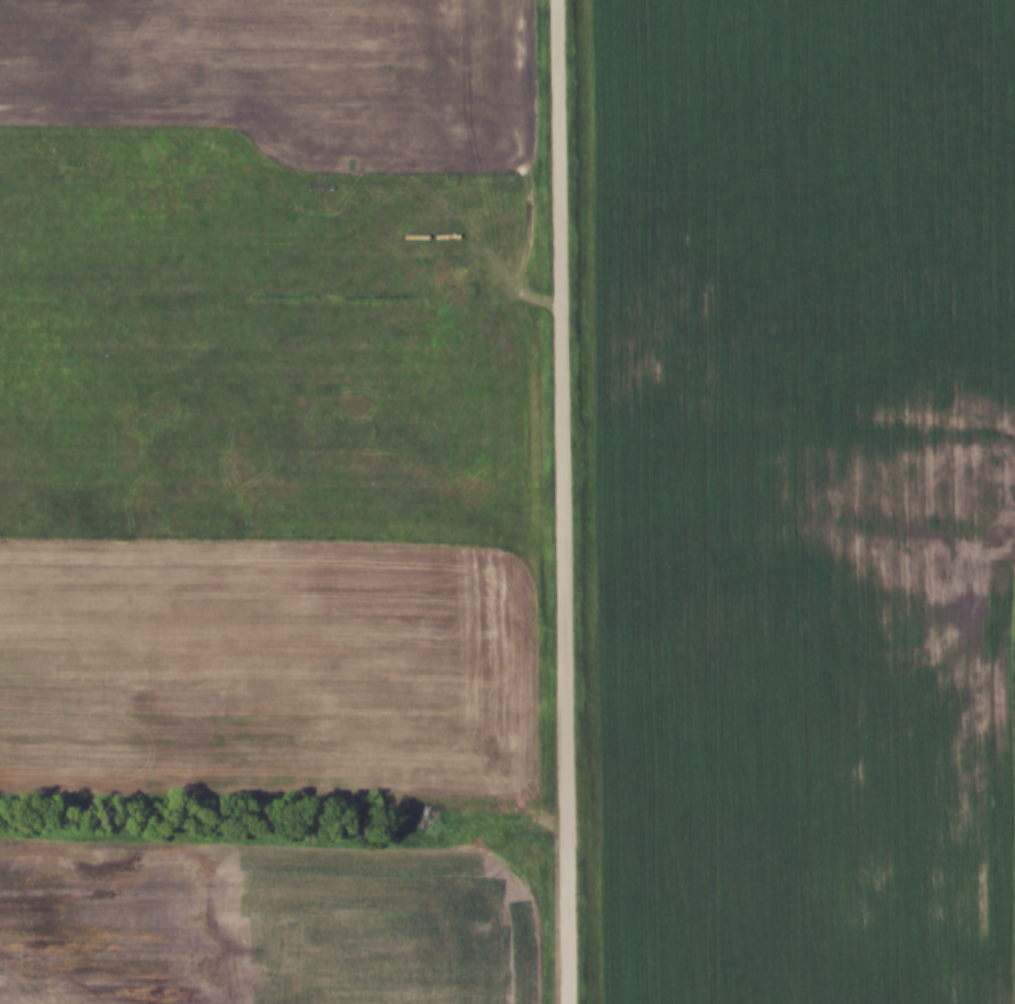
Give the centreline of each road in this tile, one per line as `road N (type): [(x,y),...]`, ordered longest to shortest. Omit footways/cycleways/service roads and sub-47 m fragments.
road 1 (residential): [(566,1003),(556,0)]

